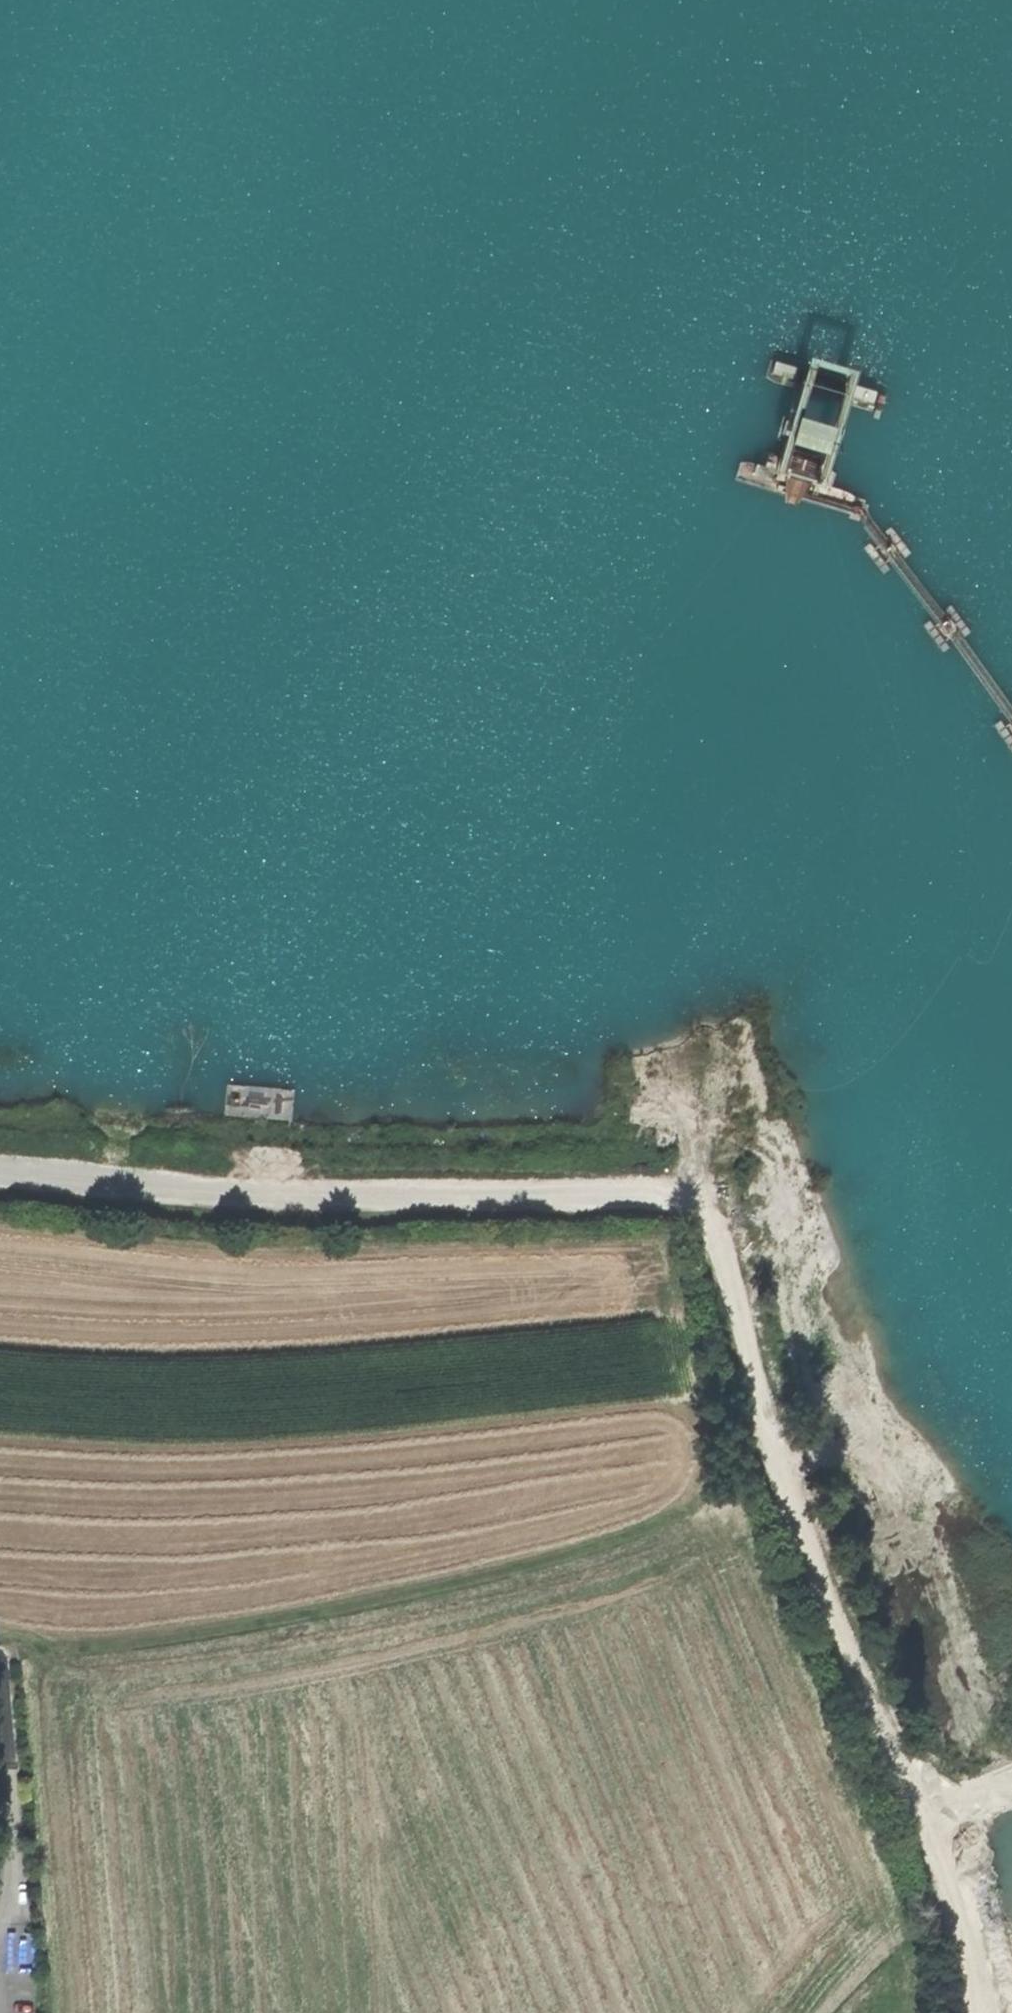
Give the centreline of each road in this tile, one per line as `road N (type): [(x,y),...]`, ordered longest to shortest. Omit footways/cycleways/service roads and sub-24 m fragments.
road 1 (track): [(0,1171),(286,1198),(658,1186),(707,1201),(907,1771),(1011,1804)]
road 2 (track): [(713,1507),(526,1567),(283,1617),(0,1660)]

